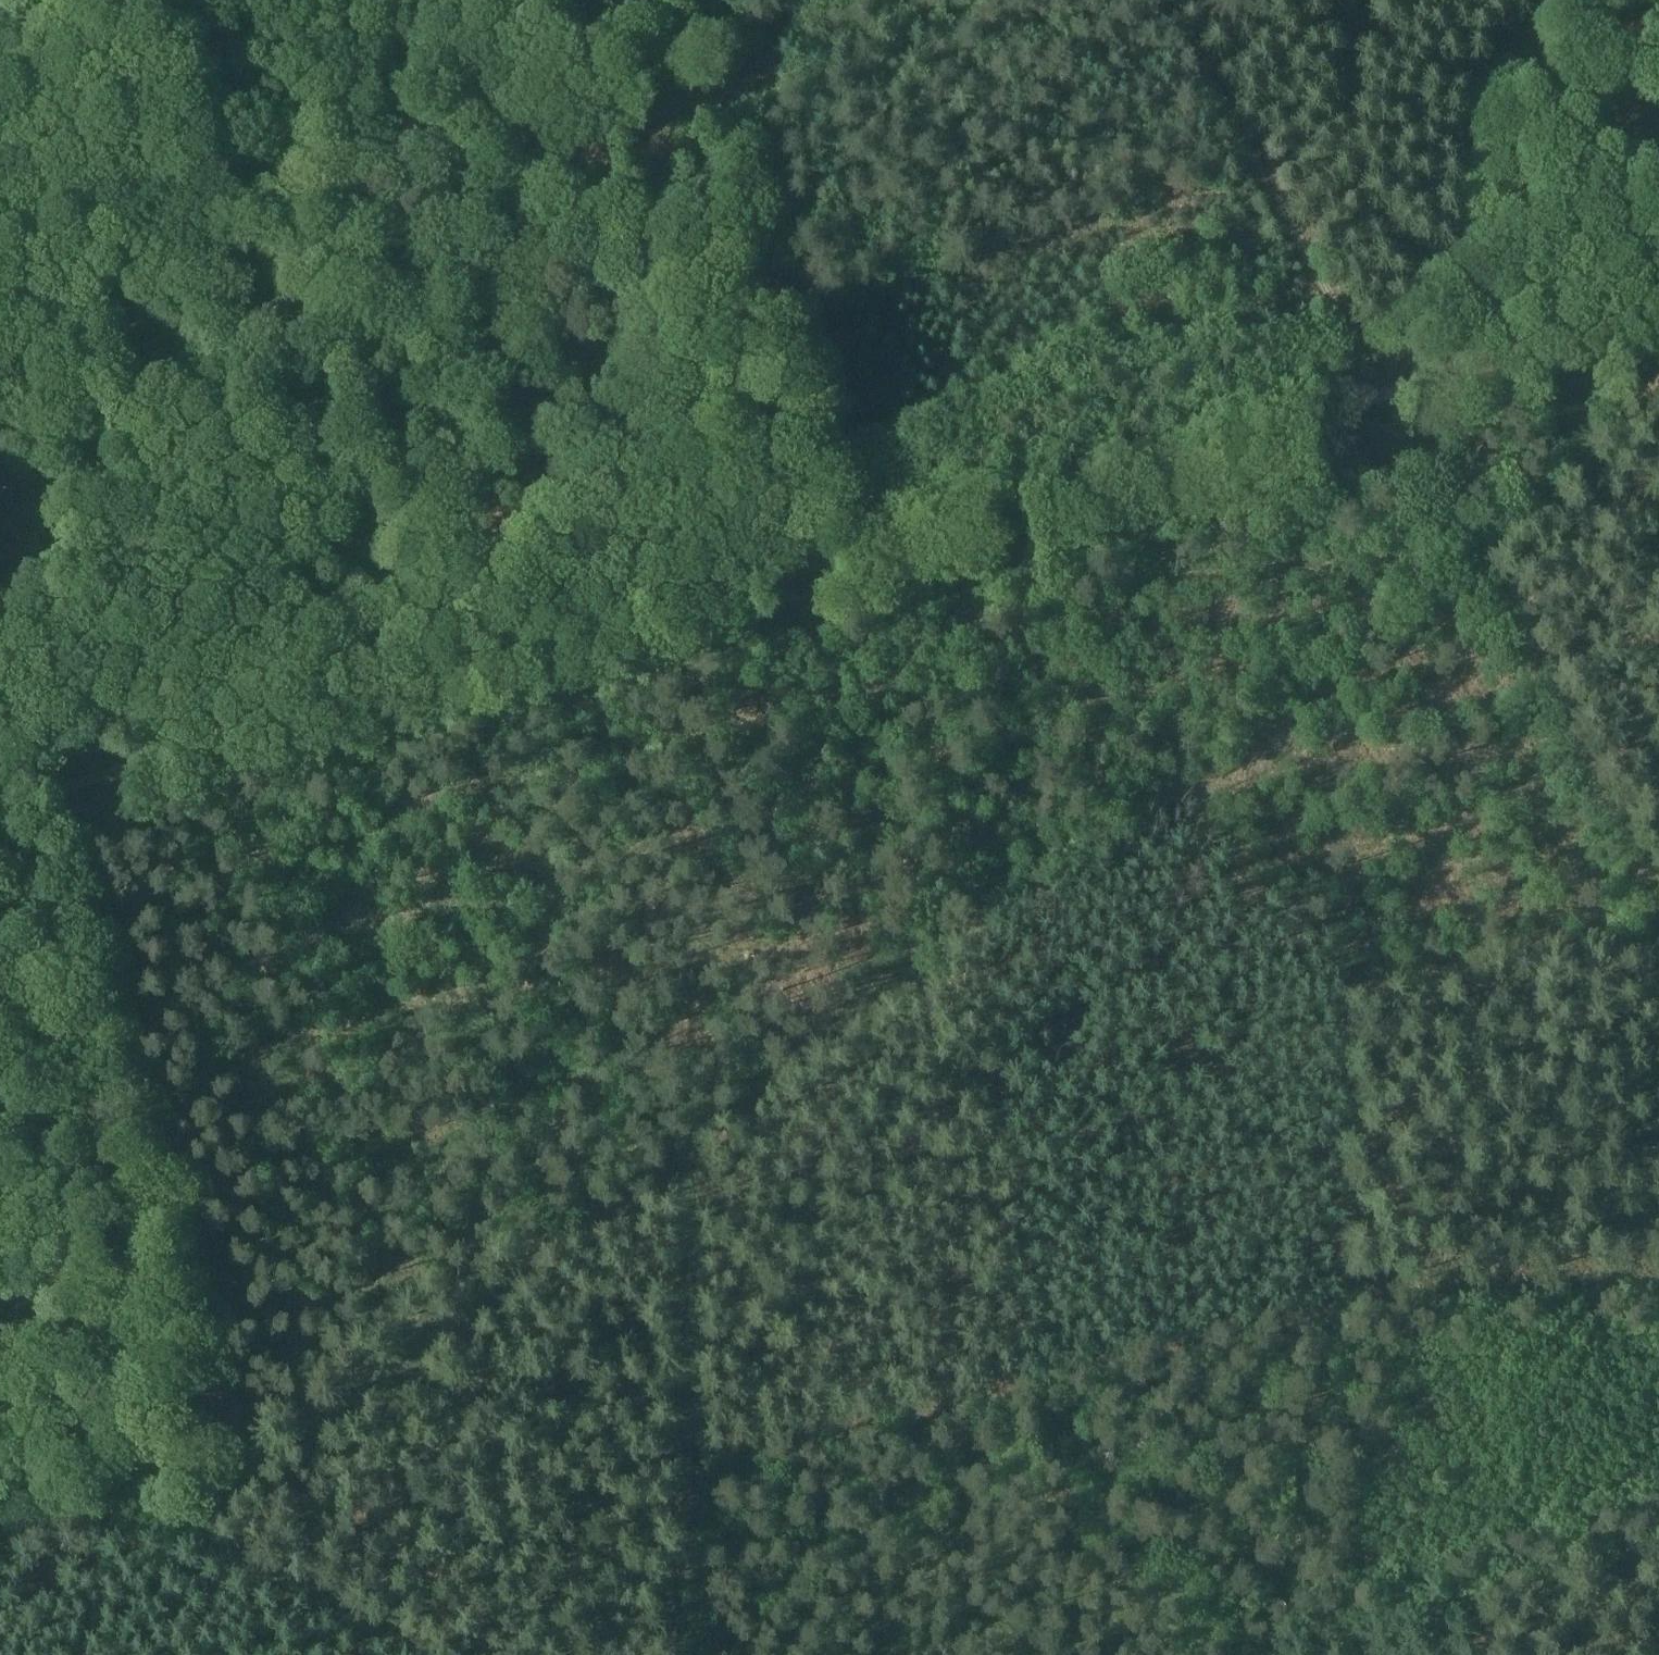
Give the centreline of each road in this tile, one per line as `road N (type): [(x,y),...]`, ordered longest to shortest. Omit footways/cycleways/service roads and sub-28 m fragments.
road 1 (track): [(0,815),(1388,393),(1658,325)]
road 2 (track): [(1388,393),(1658,897)]
road 3 (track): [(1241,1654),(1658,1542)]
road 4 (track): [(392,1654),(216,1559),(0,1529)]

